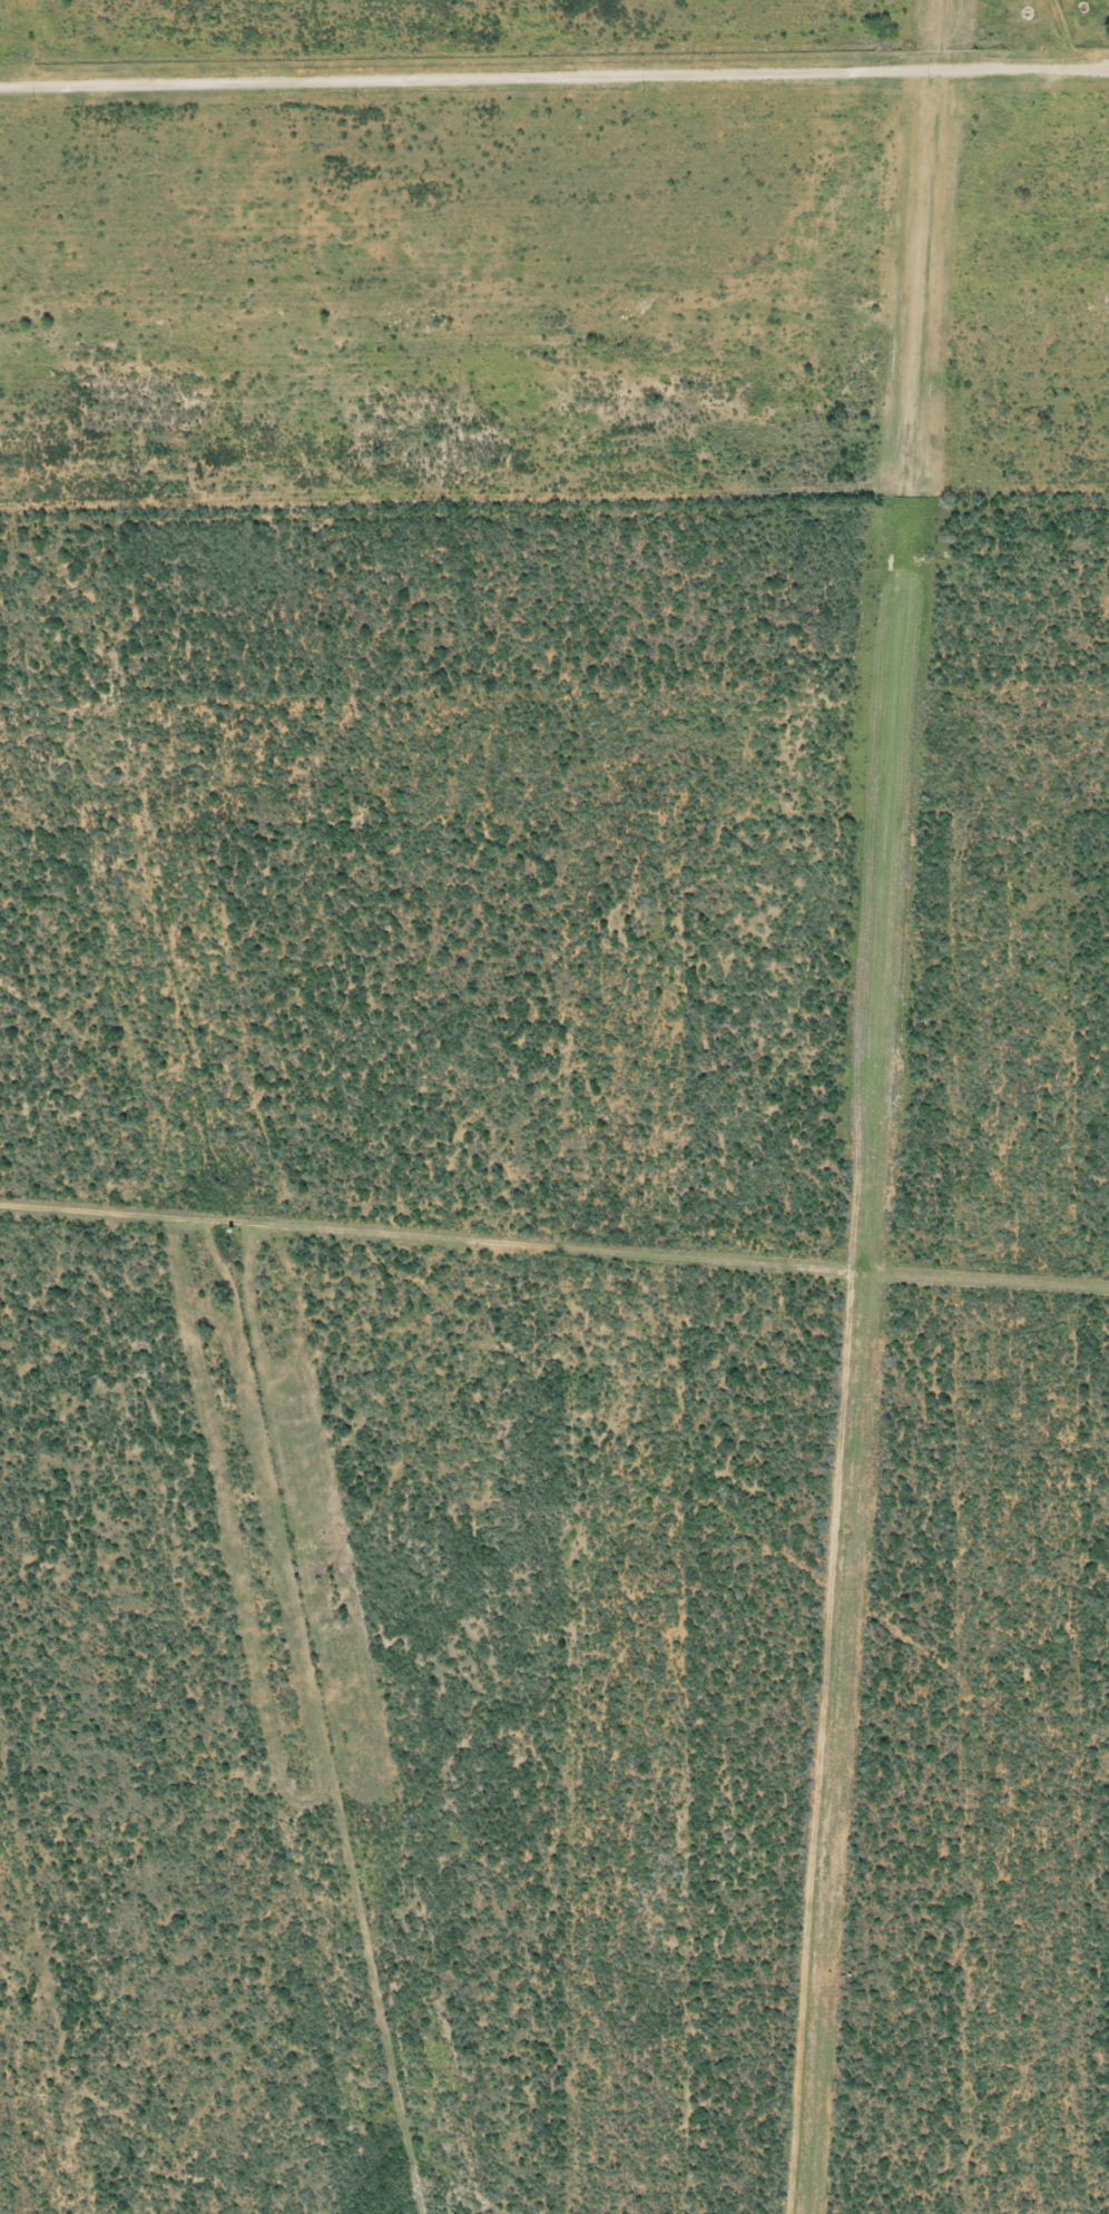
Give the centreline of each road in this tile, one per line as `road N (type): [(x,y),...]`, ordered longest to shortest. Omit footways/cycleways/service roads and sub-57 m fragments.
road 1 (residential): [(0,103),(1108,93)]

